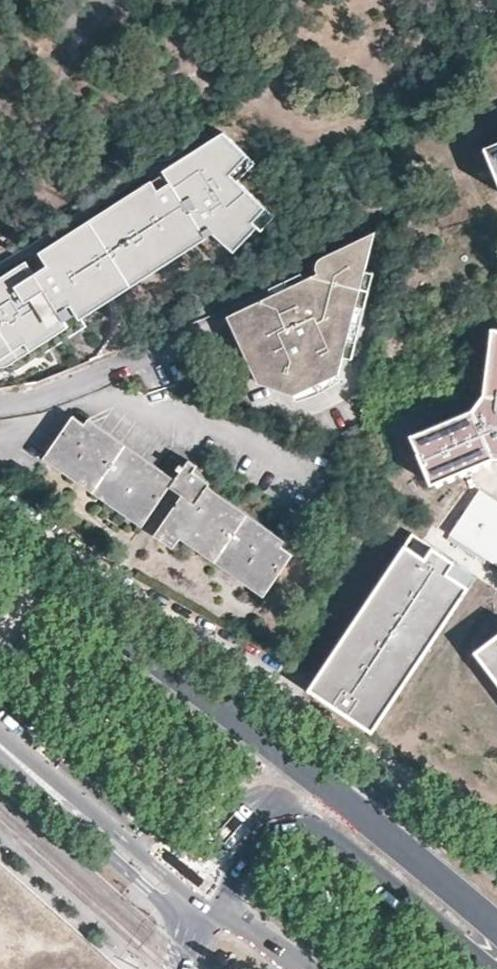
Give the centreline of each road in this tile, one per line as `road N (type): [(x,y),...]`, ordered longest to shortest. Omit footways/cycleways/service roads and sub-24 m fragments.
road 1 (residential): [(0,403),(130,355),(316,256),(370,191)]
road 2 (primary): [(304,767),(0,547)]
road 3 (primary): [(487,968),(292,813),(267,815),(208,894)]
road 4 (residential): [(0,756),(147,885),(191,949)]
road 5 (primary): [(0,718),(208,894)]
road 6 (primary): [(496,927),(304,767)]
road 7 (residential): [(496,867),(353,773),(304,767)]
road 8 (primary): [(208,894),(305,968)]

